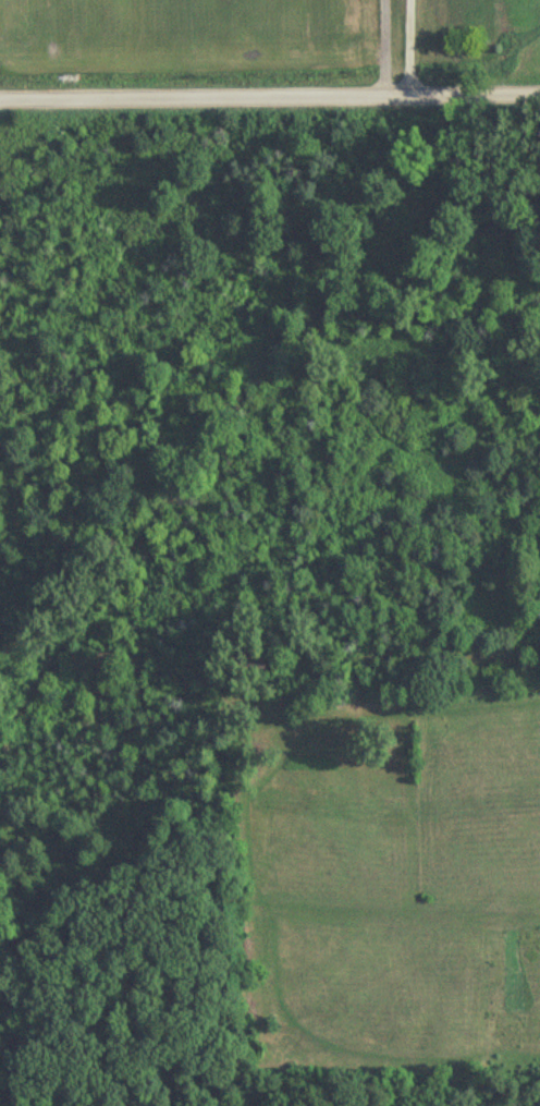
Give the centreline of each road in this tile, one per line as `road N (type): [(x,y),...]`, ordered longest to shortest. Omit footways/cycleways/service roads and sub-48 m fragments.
road 1 (residential): [(0,100),(539,93)]

